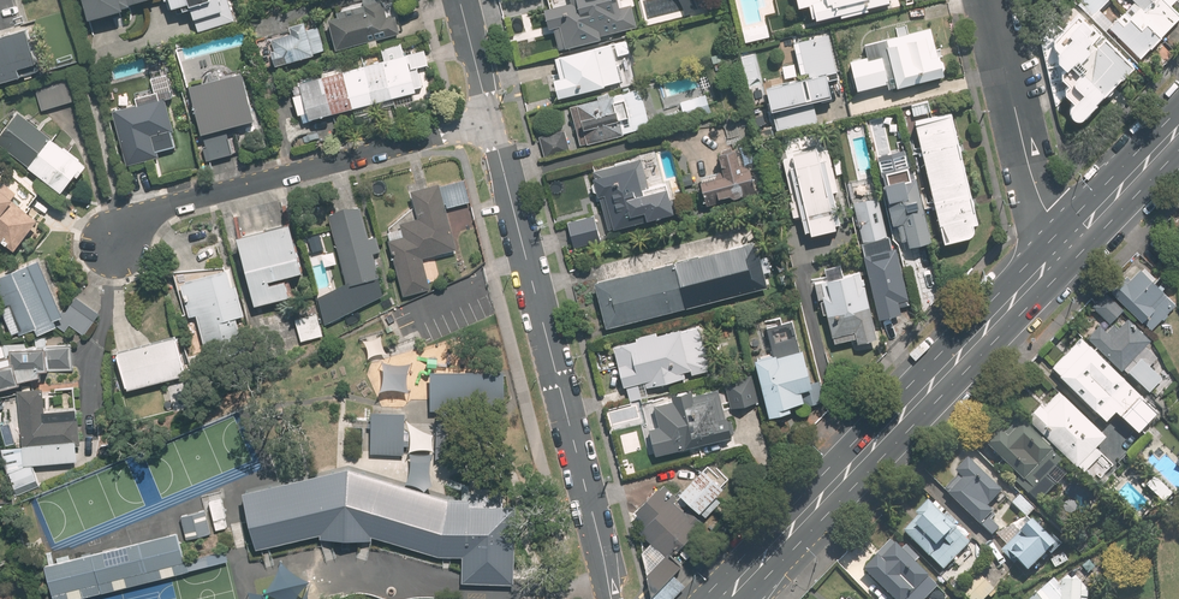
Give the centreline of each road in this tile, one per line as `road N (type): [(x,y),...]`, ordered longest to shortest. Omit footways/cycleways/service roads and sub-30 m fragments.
road 1 (secondary): [(724,598),(1069,242)]
road 2 (residential): [(613,598),(491,119)]
road 3 (residential): [(491,119),(156,210),(112,246)]
road 4 (residential): [(985,0),(1021,153),(1037,196),(1069,242)]
road 5 (secondary): [(1069,242),(1178,130)]
road 6 (residential): [(491,119),(459,0)]

